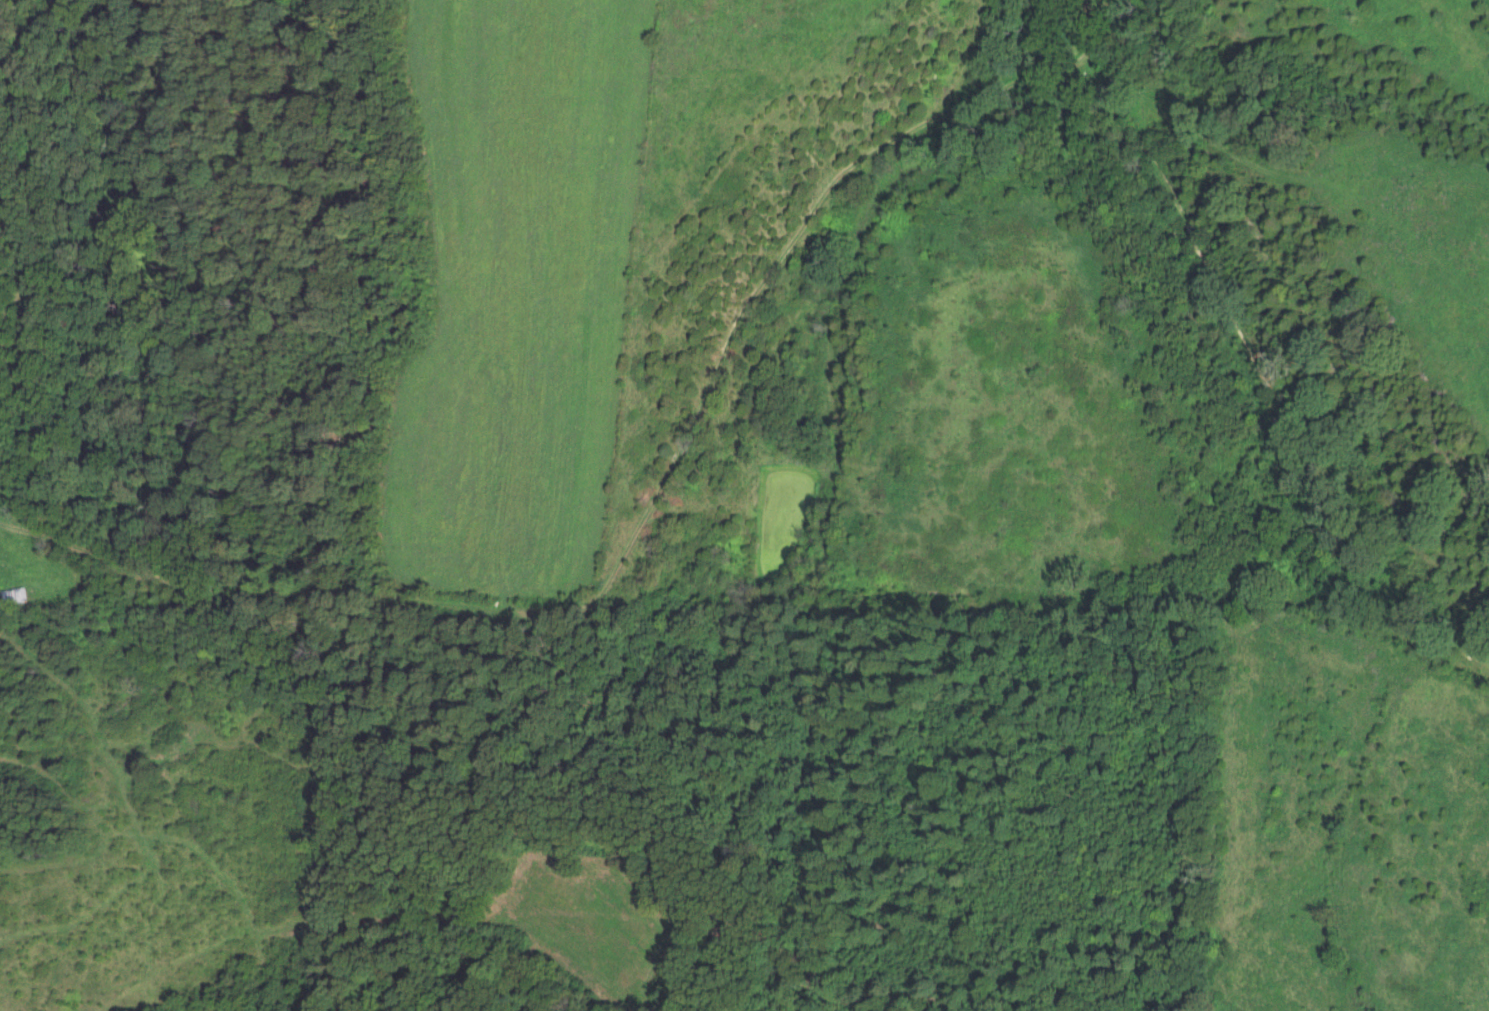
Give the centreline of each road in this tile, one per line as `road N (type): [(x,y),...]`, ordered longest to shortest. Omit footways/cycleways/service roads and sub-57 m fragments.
road 1 (residential): [(1043,0),(1037,61),(1126,65),(1145,81),(1151,140),(1252,337),(1407,602),(1488,658)]

